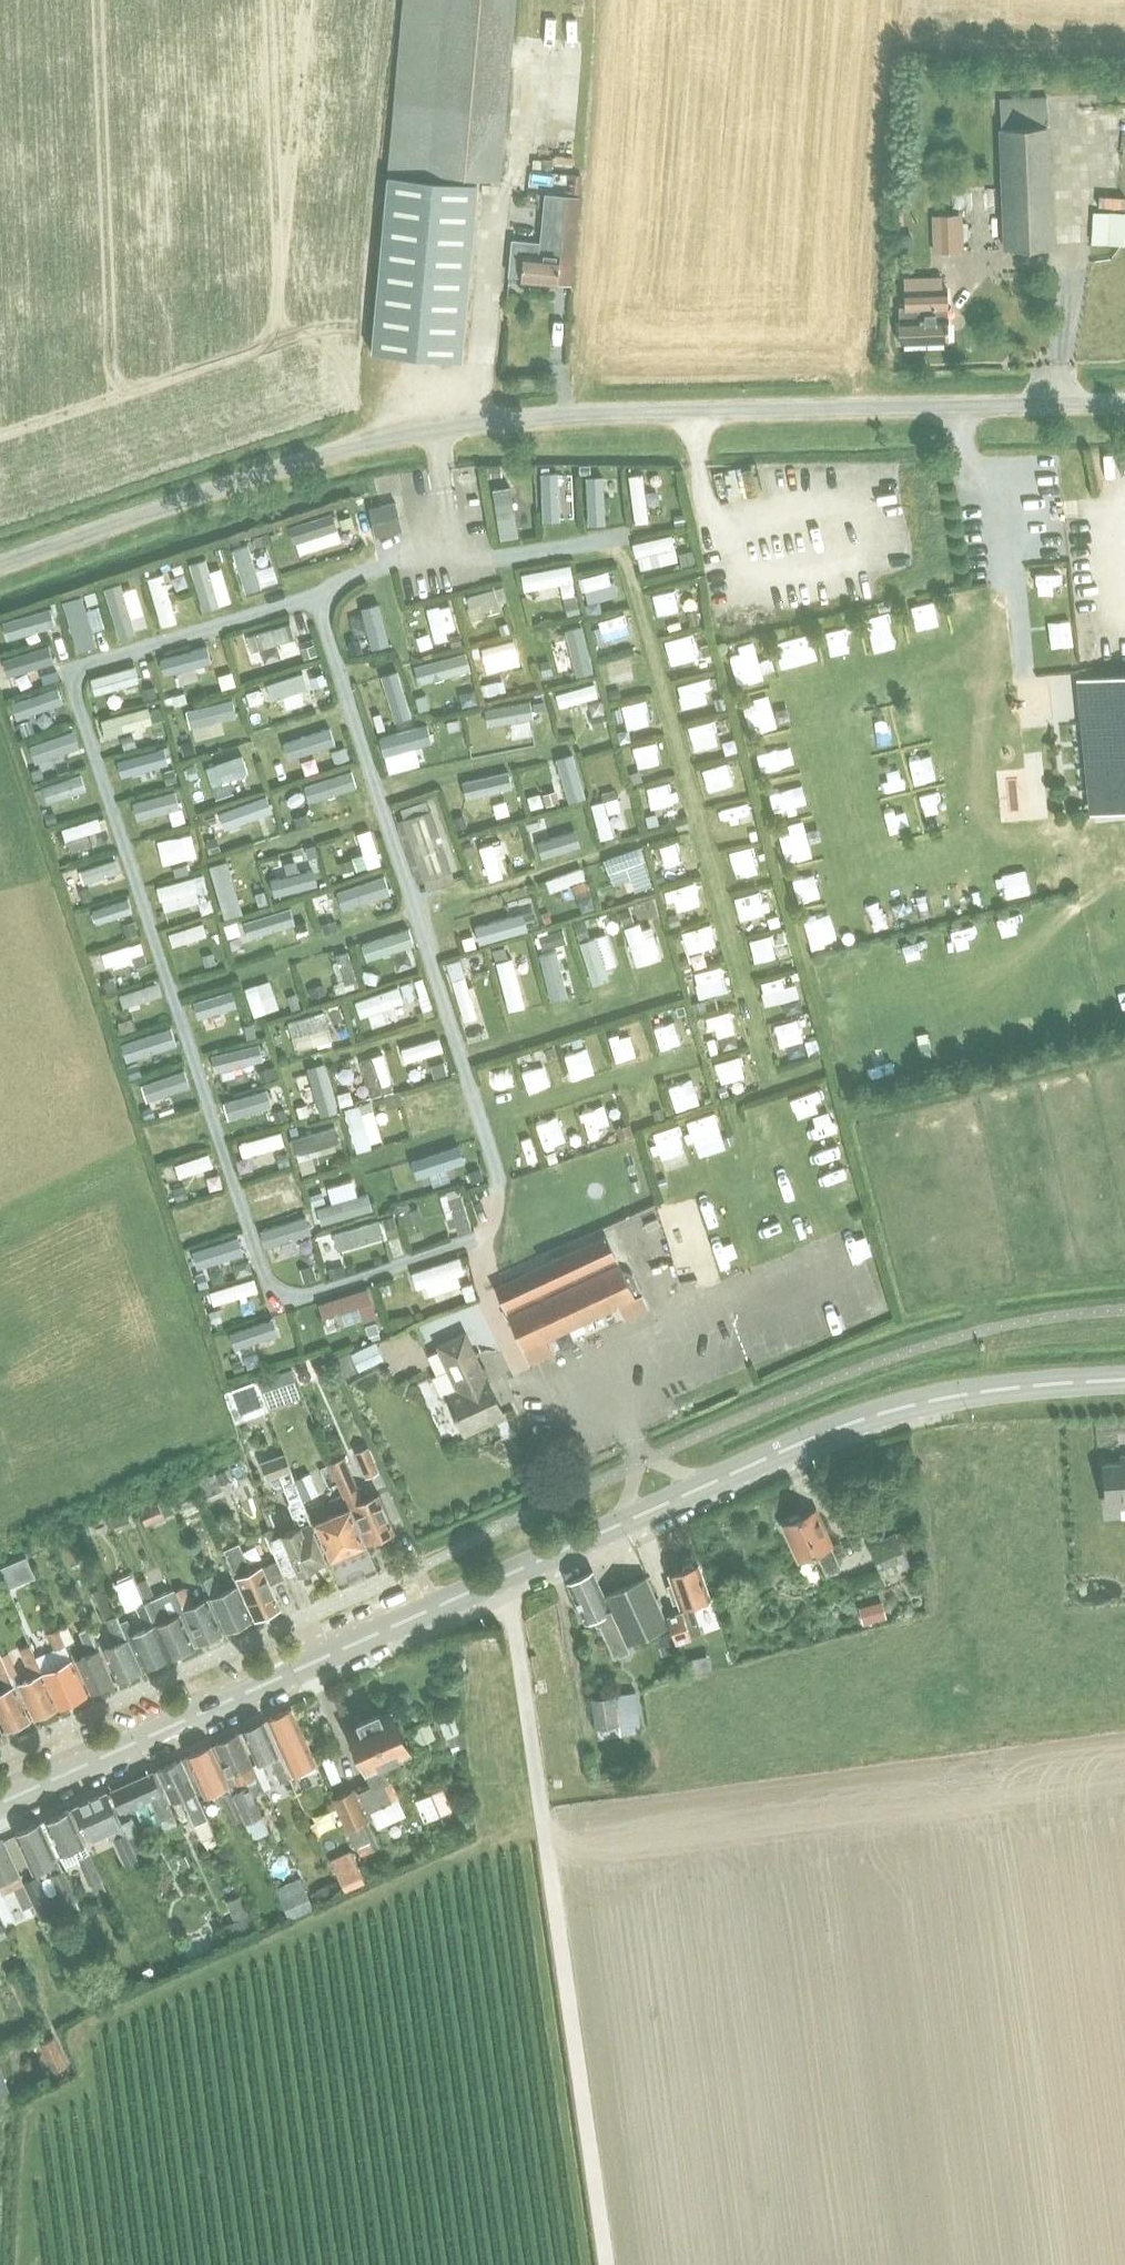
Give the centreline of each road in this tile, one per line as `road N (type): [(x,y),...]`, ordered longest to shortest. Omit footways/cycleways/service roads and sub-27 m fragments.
road 1 (secondary): [(0,1810),(833,1432),(940,1401),(1124,1382)]
road 2 (unclassified): [(0,568),(290,463),(435,427),(747,407),(1124,399)]

